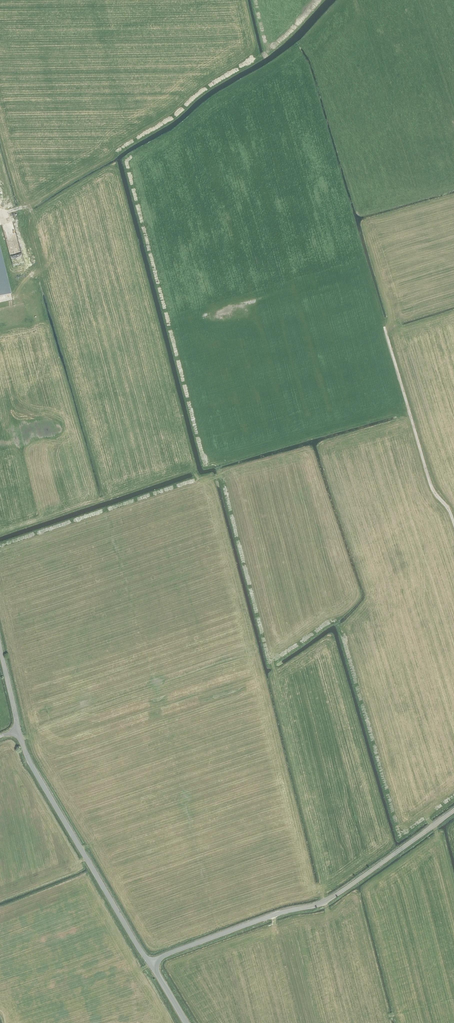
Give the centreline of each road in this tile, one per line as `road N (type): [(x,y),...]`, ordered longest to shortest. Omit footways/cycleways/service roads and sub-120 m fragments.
road 1 (unclassified): [(149,961),(323,902),(453,809)]
road 2 (tertiary): [(149,961),(17,730)]

